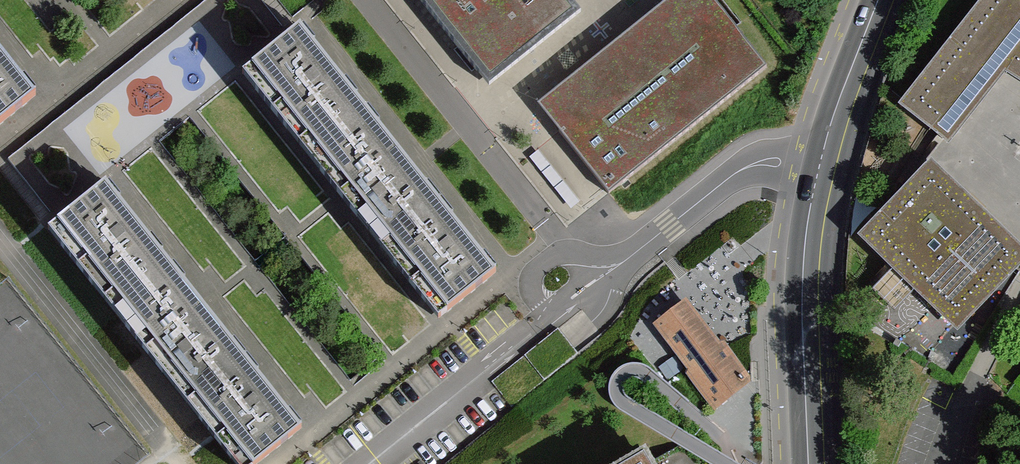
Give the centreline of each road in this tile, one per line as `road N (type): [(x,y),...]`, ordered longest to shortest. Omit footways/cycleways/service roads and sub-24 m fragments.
road 1 (residential): [(827,167),(769,160),(745,166),(620,264),(583,261),(553,235),(369,0)]
road 2 (secondary): [(817,463),(810,270),(827,167)]
road 3 (secondary): [(827,167),(886,0)]

